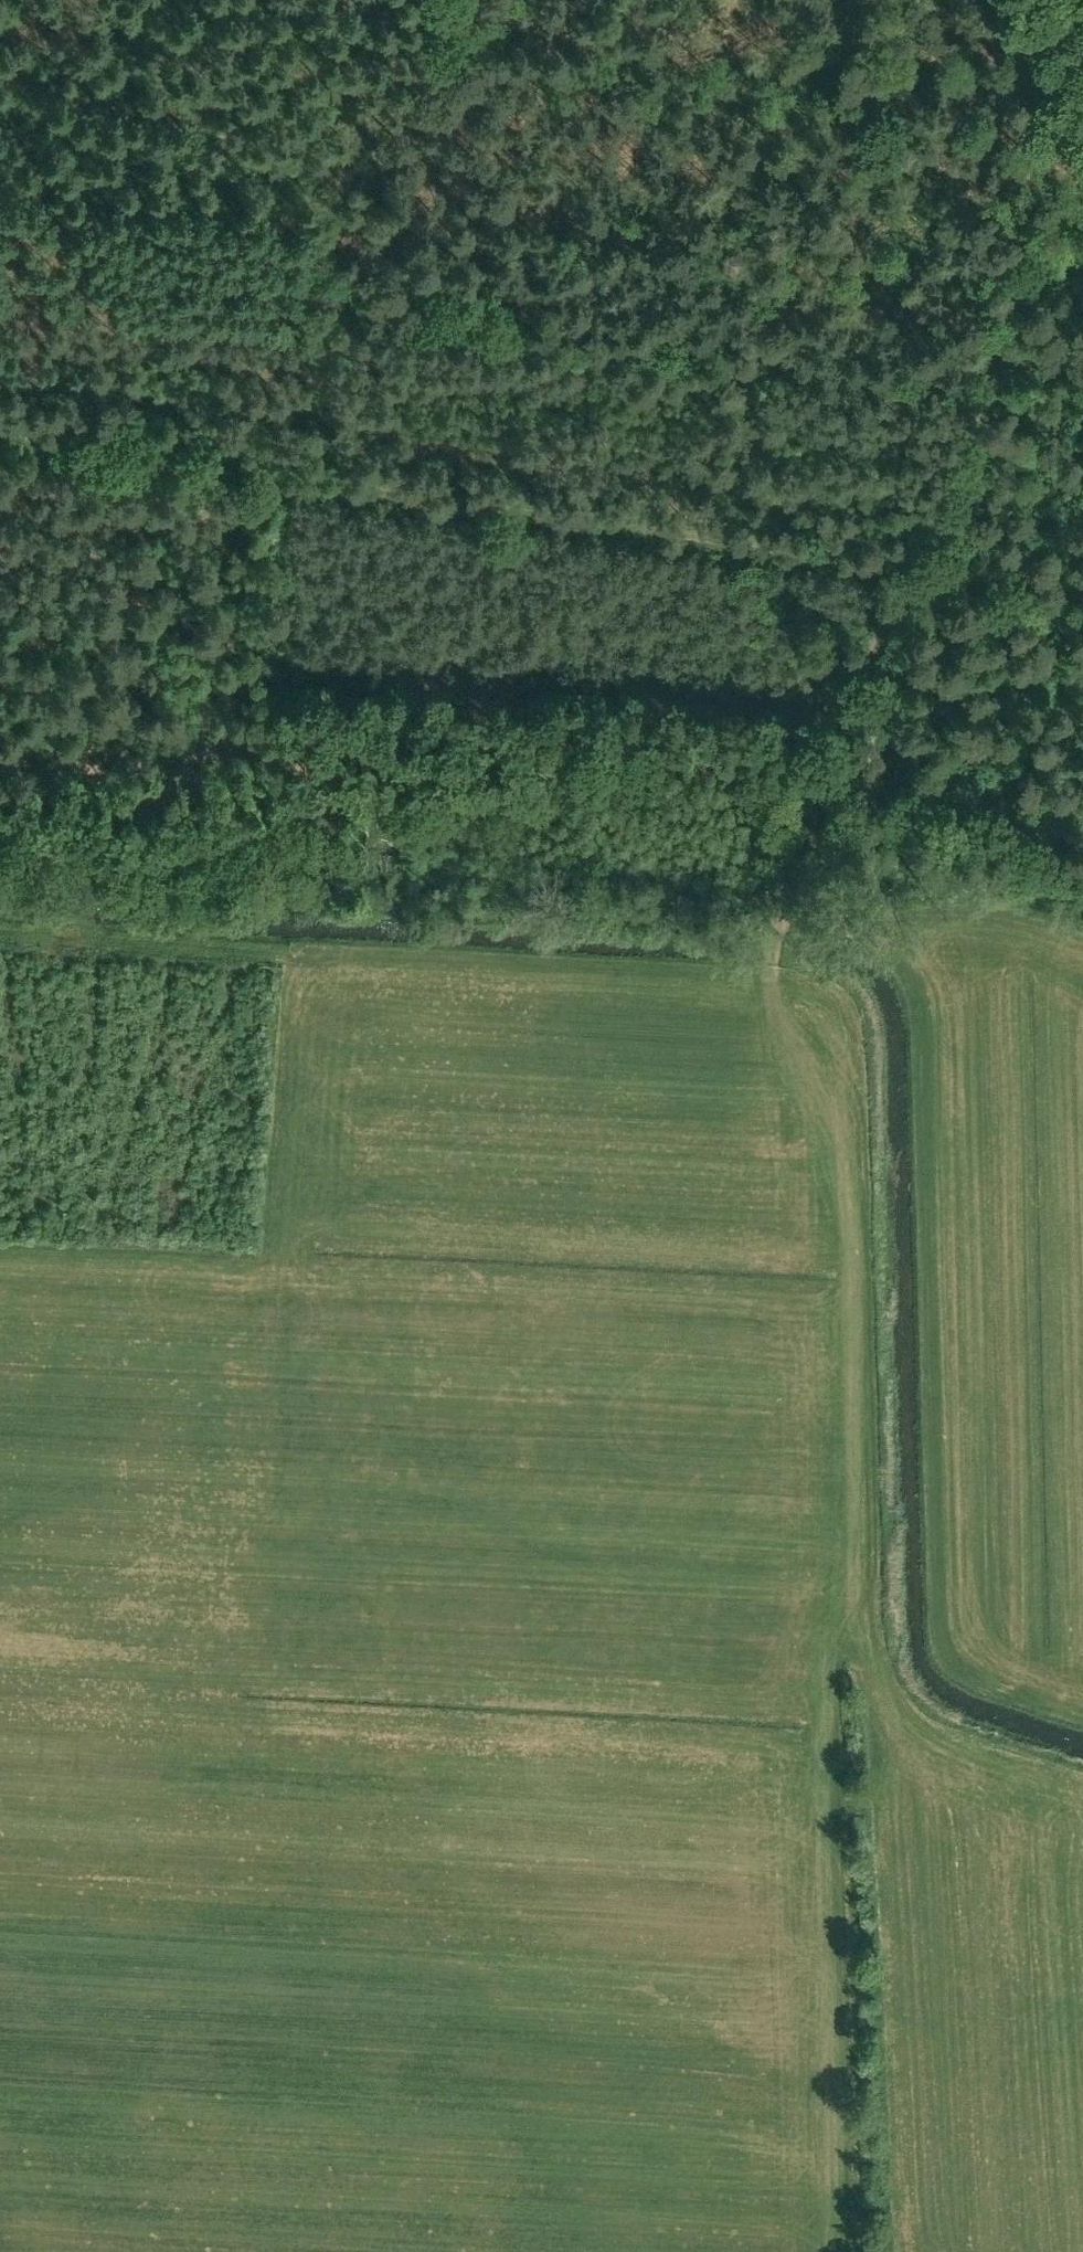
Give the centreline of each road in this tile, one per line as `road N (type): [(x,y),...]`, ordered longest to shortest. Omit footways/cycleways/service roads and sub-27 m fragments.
road 1 (track): [(946,582),(0,417)]
road 2 (track): [(1082,600),(946,582)]

